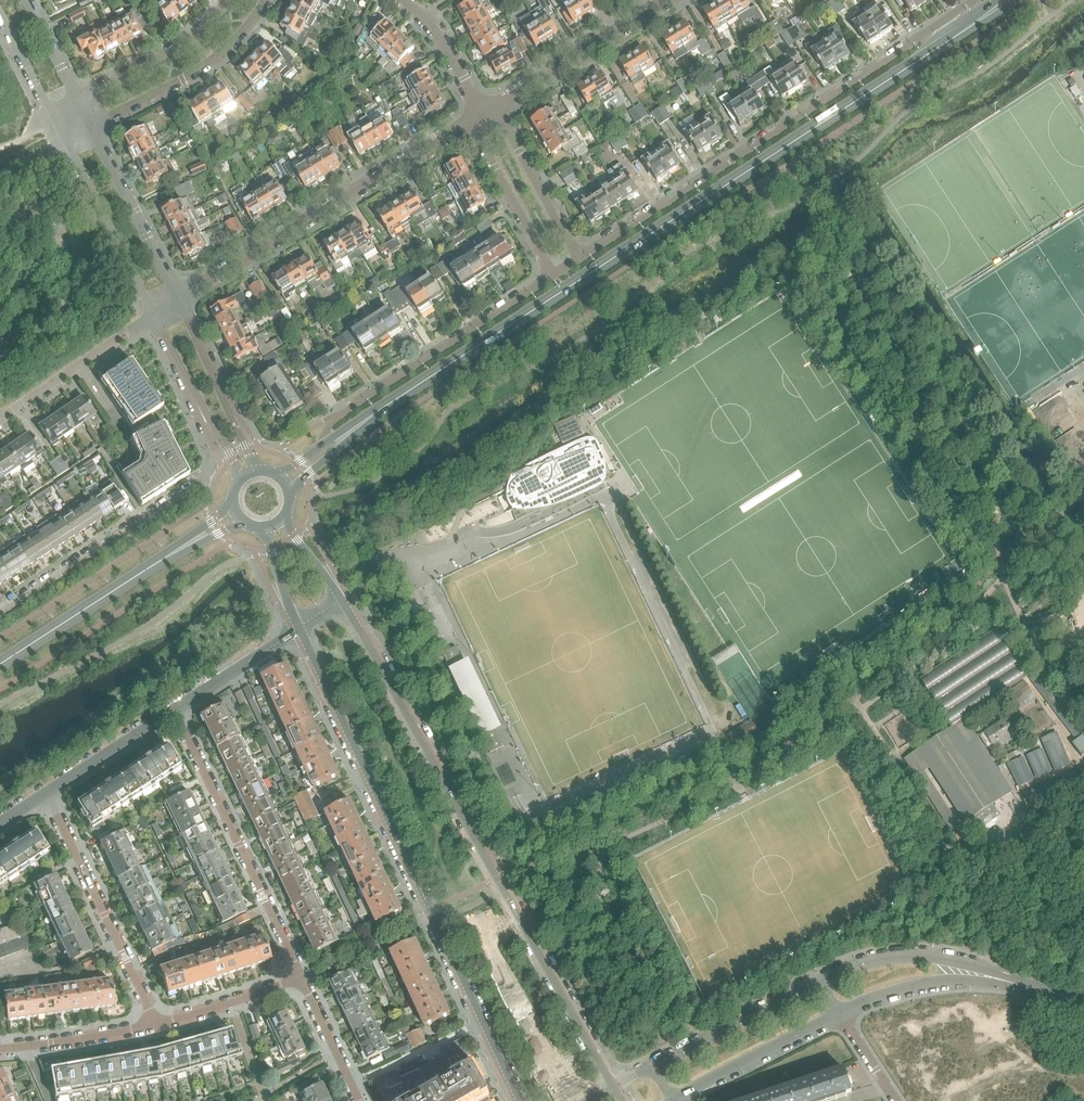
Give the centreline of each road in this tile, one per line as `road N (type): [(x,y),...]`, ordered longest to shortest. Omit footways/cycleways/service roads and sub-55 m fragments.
road 1 (secondary): [(946,43),(351,431)]
road 2 (tertiary): [(614,1086),(341,600)]
road 3 (tertiary): [(298,627),(521,1100)]
road 4 (residential): [(972,0),(580,259)]
road 5 (residential): [(177,300),(485,114)]
road 6 (residential): [(195,399),(215,451),(206,474),(0,613)]
road 7 (residential): [(299,976),(174,709)]
road 8 (residential): [(554,276),(333,421),(323,445)]
road 9 (residential): [(155,1024),(45,794)]
road 10 (residential): [(485,114),(673,0)]
road 11 (secondary): [(184,546),(0,665)]
road 12 (residential): [(94,128),(221,55),(268,0)]
road 13 (residential): [(67,142),(154,314)]
road 14 (residential): [(177,300),(94,128)]
road 15 (residential): [(256,471),(177,300)]
road 16 (residential): [(0,420),(154,314)]
road 17 (residential): [(819,980),(656,1069)]
road 18 (residential): [(675,1097),(839,1011)]
road 19 (residential): [(485,114),(478,137),(554,276)]
road 20 (residential): [(229,0),(173,48),(76,97)]
road 21 (residential): [(992,976),(894,956),(819,980)]
road 22 (residential): [(580,259),(504,123),(485,114)]
road 23 (residential): [(839,1011),(923,982),(992,976)]
road 24 (residential): [(0,1048),(155,1024)]
road 25 (residential): [(45,794),(174,709)]
road 26 (residential): [(155,1024),(299,976)]
road 27 (residential): [(174,709),(298,627)]
road 28 (residential): [(485,114),(439,29),(404,0)]
road 29 (residential): [(360,1100),(299,976)]

